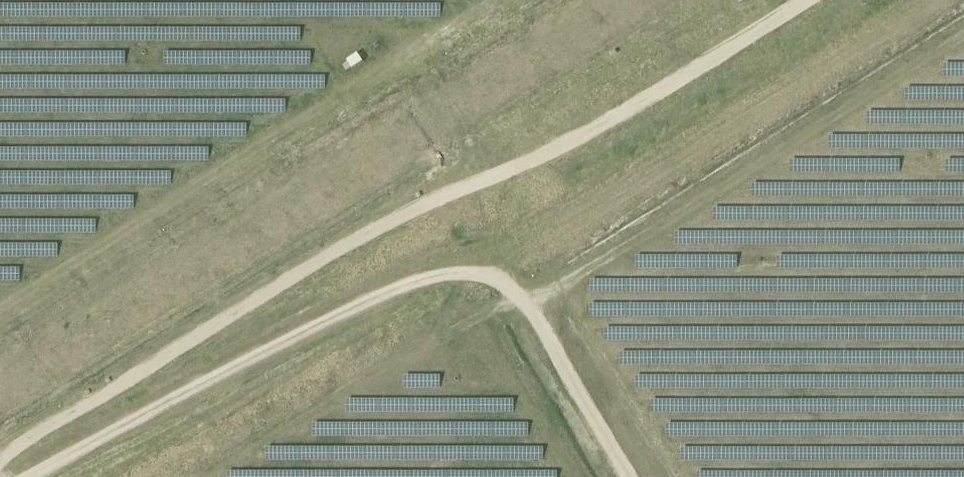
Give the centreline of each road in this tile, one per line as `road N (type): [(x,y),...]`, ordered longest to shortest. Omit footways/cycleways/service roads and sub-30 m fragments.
road 1 (track): [(804,0),(546,155),(379,225),(21,445),(0,466)]
road 2 (track): [(627,476),(512,291),(495,279),(434,282),(387,298),(37,476)]

